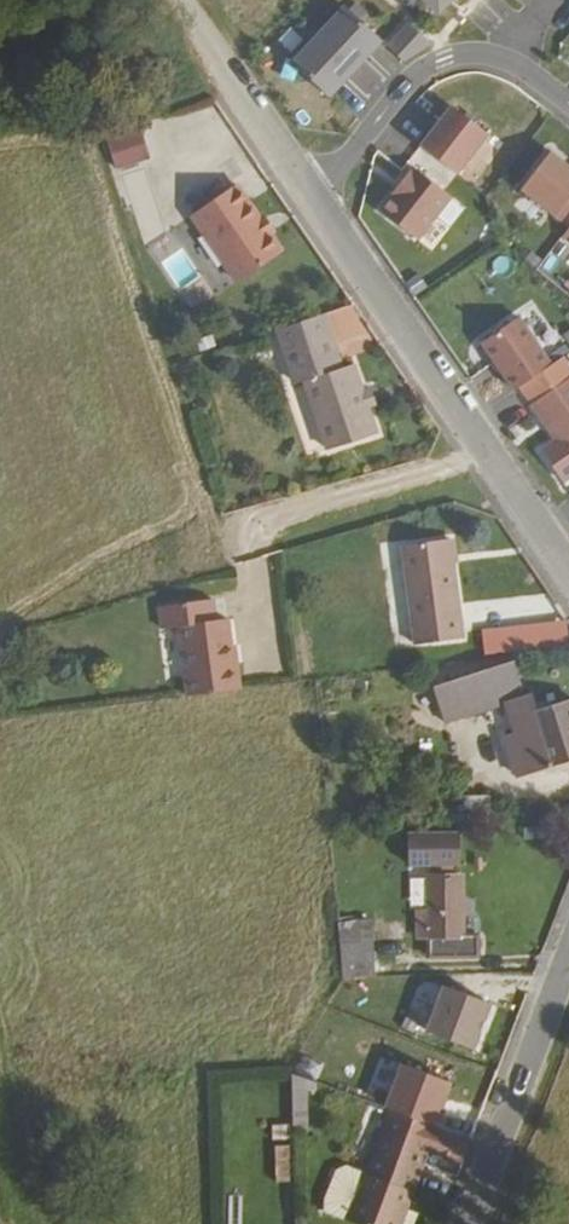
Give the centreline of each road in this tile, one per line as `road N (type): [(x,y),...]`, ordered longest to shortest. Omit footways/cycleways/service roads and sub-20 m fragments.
road 1 (residential): [(568,104),(516,65),(464,54),(407,77),(313,204)]
road 2 (unclassified): [(488,454),(313,204)]
road 3 (residential): [(471,1223),(568,965)]
road 4 (residential): [(242,529),(488,454)]
road 5 (unclassified): [(313,204),(175,0)]
road 6 (unclassified): [(568,571),(488,454)]

